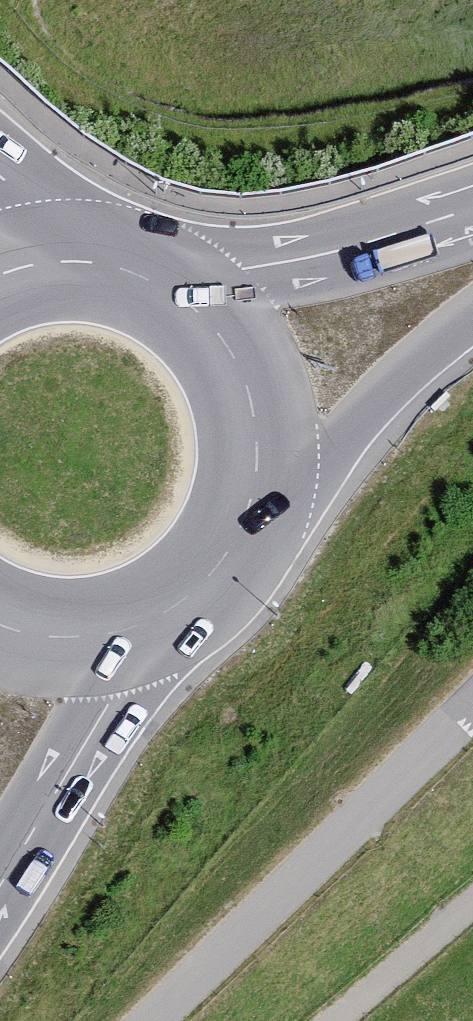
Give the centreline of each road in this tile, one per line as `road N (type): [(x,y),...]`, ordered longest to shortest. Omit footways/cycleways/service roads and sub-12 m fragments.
road 1 (residential): [(472,705),(152,1020)]
road 2 (trunk): [(472,208),(176,299)]
road 3 (trunk): [(0,890),(95,736),(125,635)]
road 4 (trunk): [(256,467),(373,401),(472,311)]
road 5 (trunk): [(125,635),(175,610),(216,571),(244,522),(256,467)]
road 6 (trunk): [(256,467),(253,419),(238,373),(212,332),(176,299)]
road 7 (motorway): [(79,265),(28,187),(0,161)]
road 8 (trunk): [(0,633),(63,644),(125,635)]

